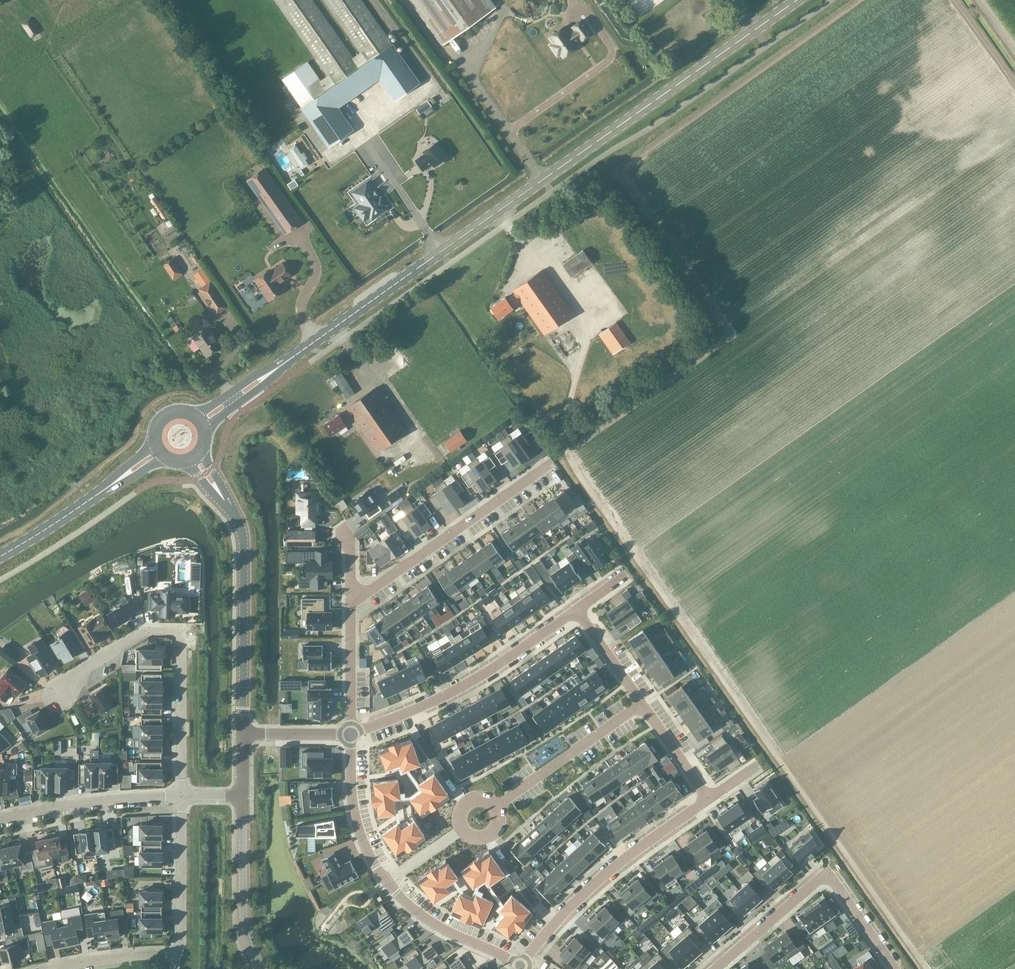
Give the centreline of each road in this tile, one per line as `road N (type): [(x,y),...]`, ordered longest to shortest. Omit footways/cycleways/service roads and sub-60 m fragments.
road 1 (secondary): [(278,367),(797,0)]
road 2 (residential): [(520,965),(429,920),(387,881),(357,823),(351,734)]
road 3 (residential): [(182,796),(181,632),(147,631),(52,692)]
road 4 (residential): [(715,968),(827,872),(895,968)]
road 5 (residential): [(351,734),(474,681),(576,609)]
road 6 (residential): [(708,799),(602,876),(520,965)]
road 7 (residential): [(349,602),(551,461)]
road 8 (unclassified): [(243,734),(243,544),(228,504)]
road 9 (residential): [(0,818),(182,796)]
road 10 (residential): [(642,703),(494,808)]
road 11 (unclassified): [(242,795),(244,924),(260,968)]
road 12 (residential): [(175,953),(182,796)]
road 13 (residential): [(351,734),(349,602)]
road 14 (secondary): [(0,556),(110,486)]
road 15 (residential): [(47,968),(175,953)]

